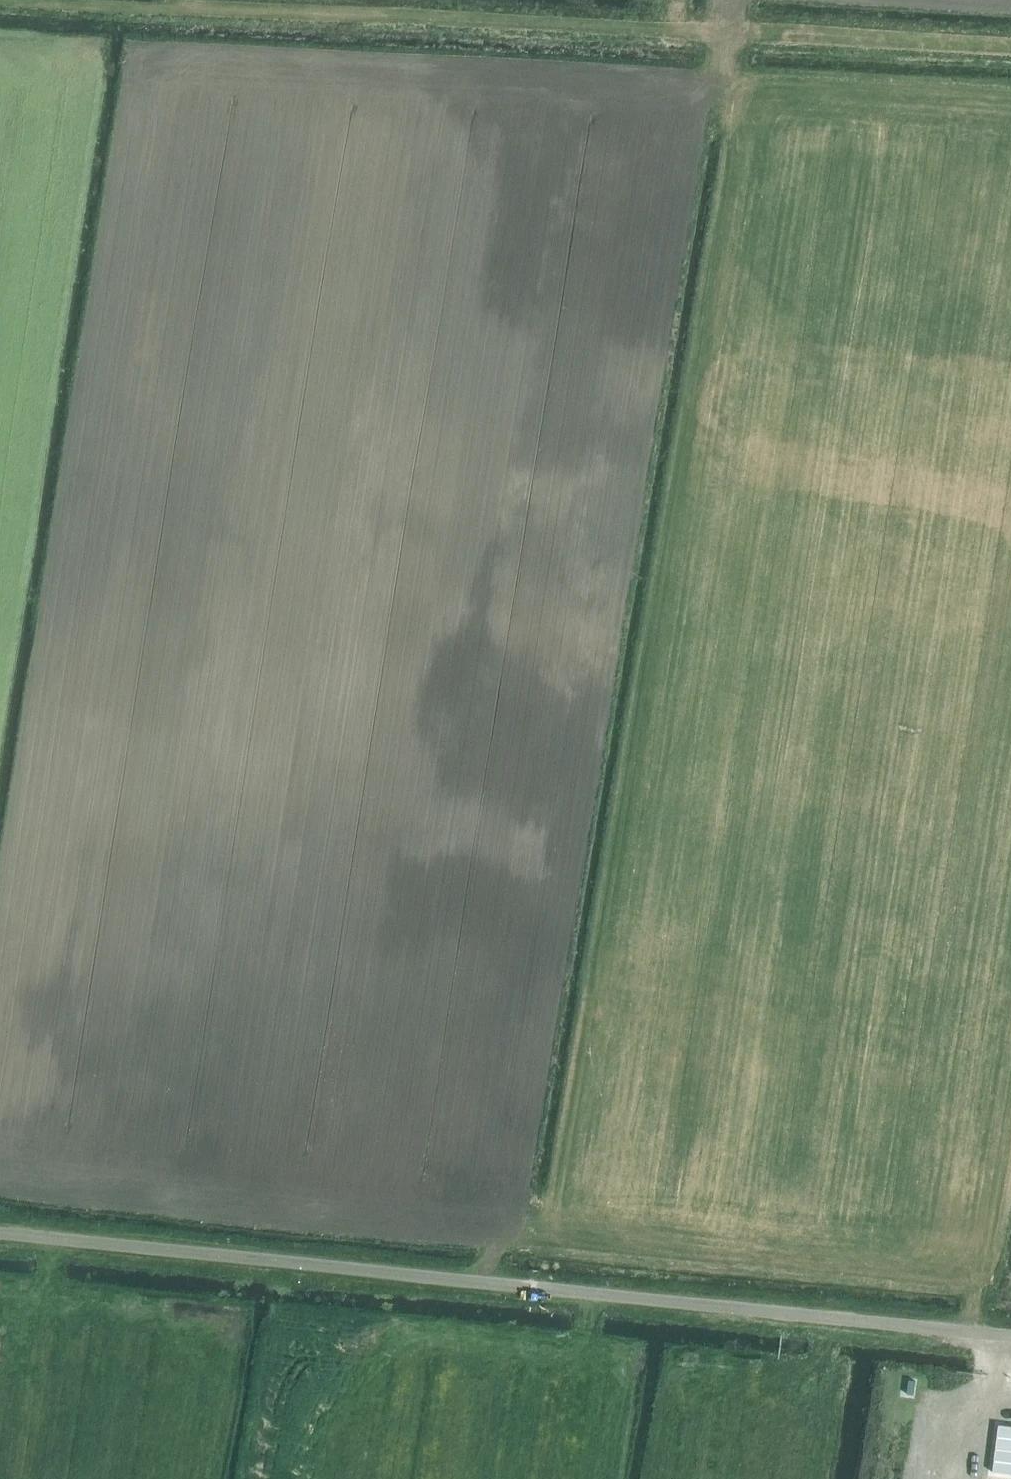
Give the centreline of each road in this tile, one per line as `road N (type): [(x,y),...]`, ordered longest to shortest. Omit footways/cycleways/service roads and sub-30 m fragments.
road 1 (unclassified): [(1010,1336),(0,1234)]

